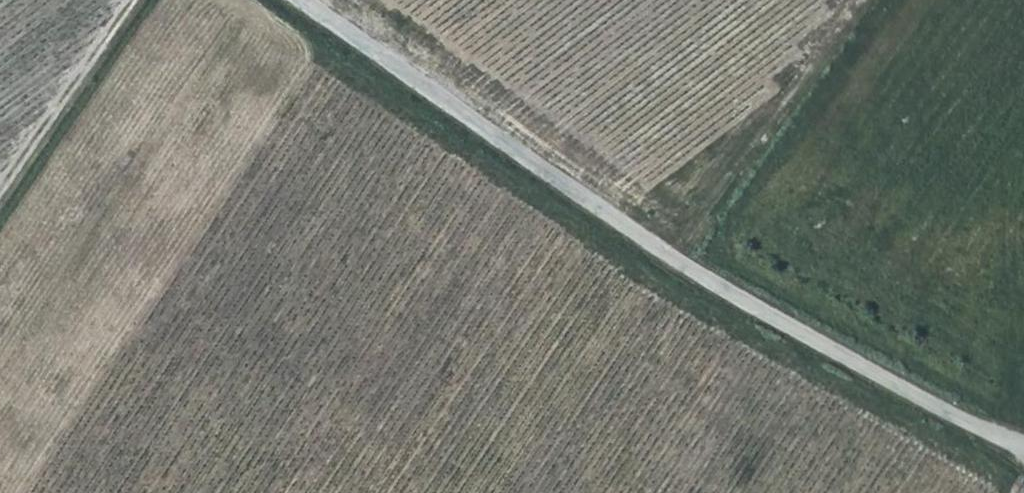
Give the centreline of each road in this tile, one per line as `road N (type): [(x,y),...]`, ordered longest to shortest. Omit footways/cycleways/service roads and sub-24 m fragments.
road 1 (track): [(1023,445),(680,263),(307,0)]
road 2 (track): [(680,263),(872,0)]
road 3 (track): [(0,199),(136,0)]

